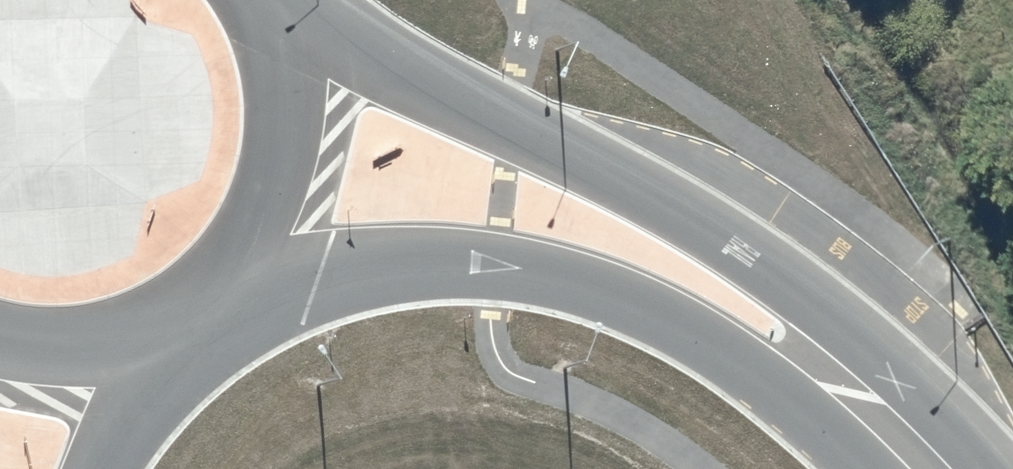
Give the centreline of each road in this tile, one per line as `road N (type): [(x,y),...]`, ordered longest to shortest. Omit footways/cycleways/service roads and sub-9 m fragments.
road 1 (secondary): [(270,11),(759,259),(824,361)]
road 2 (secondary): [(824,361),(707,336),(624,294),(496,260),(222,285)]
road 3 (secondary): [(270,11),(291,82),(290,156),(266,225),(222,285)]
road 4 (secondary): [(167,328),(86,353),(0,349)]
road 5 (secondary): [(824,361),(940,468)]
road 6 (secondary): [(167,328),(97,468)]

